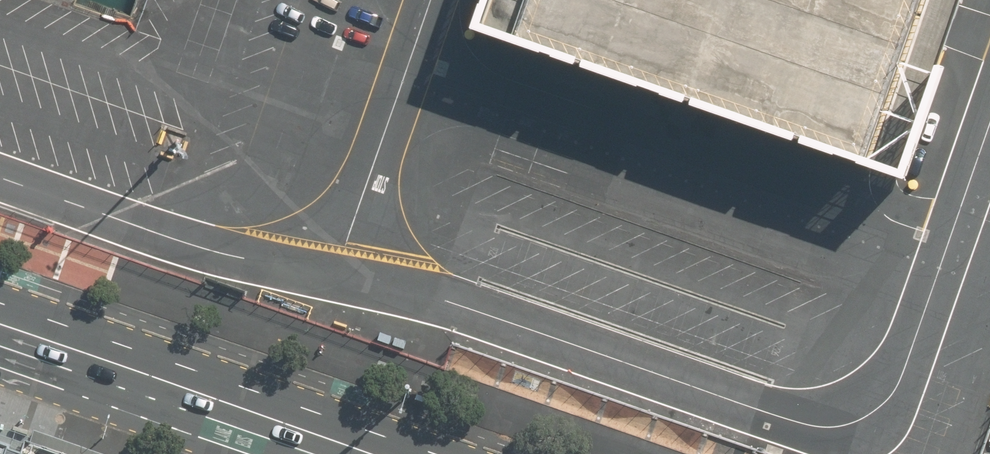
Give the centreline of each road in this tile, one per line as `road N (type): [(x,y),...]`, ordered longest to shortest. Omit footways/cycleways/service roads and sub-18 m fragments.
road 1 (unknown): [(989,453),(920,410),(463,255),(419,260),(378,280),(316,433)]
road 2 (unknown): [(481,45),(935,201),(847,453)]
road 3 (unknown): [(989,389),(932,347),(461,189),(427,192),(406,210),(378,280)]
road 4 (unknown): [(879,362),(491,227)]
road 5 (secondary): [(375,453),(0,325)]

